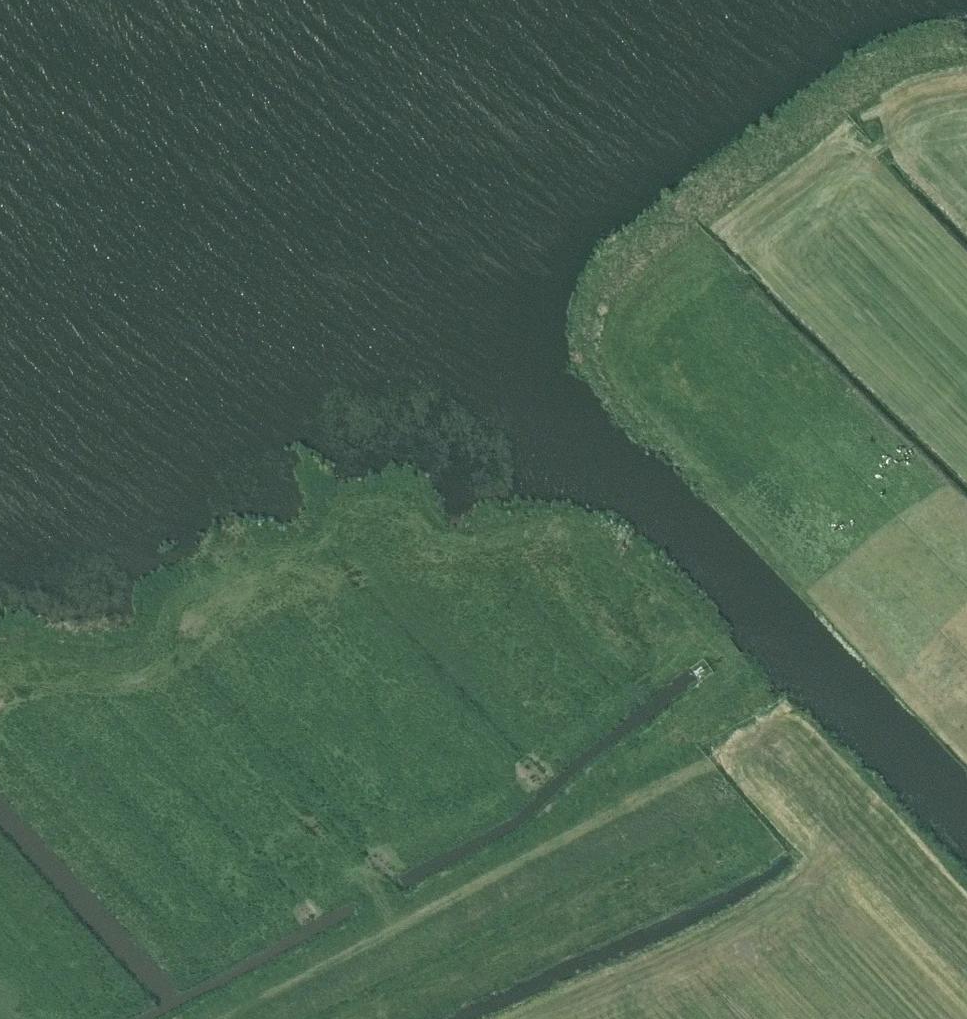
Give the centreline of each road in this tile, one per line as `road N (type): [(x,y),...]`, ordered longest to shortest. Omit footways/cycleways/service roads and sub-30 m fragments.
road 1 (track): [(232,1018),(749,758),(785,779),(966,969)]

